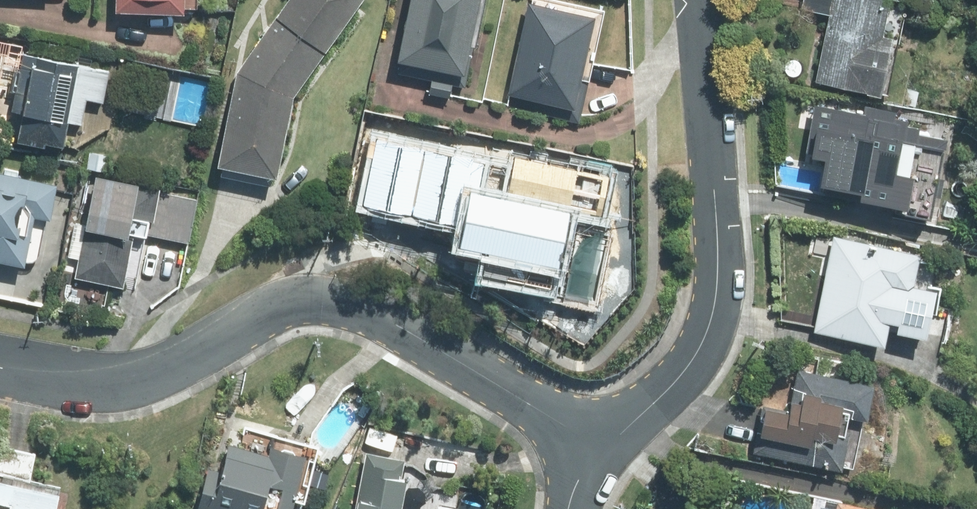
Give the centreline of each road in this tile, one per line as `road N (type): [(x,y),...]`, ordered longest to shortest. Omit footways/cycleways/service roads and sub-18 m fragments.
road 1 (residential): [(606,450),(380,315),(334,299),(290,300),(139,380),(0,366)]
road 2 (residential): [(606,450),(682,376),(714,313),(716,222),(696,0)]

